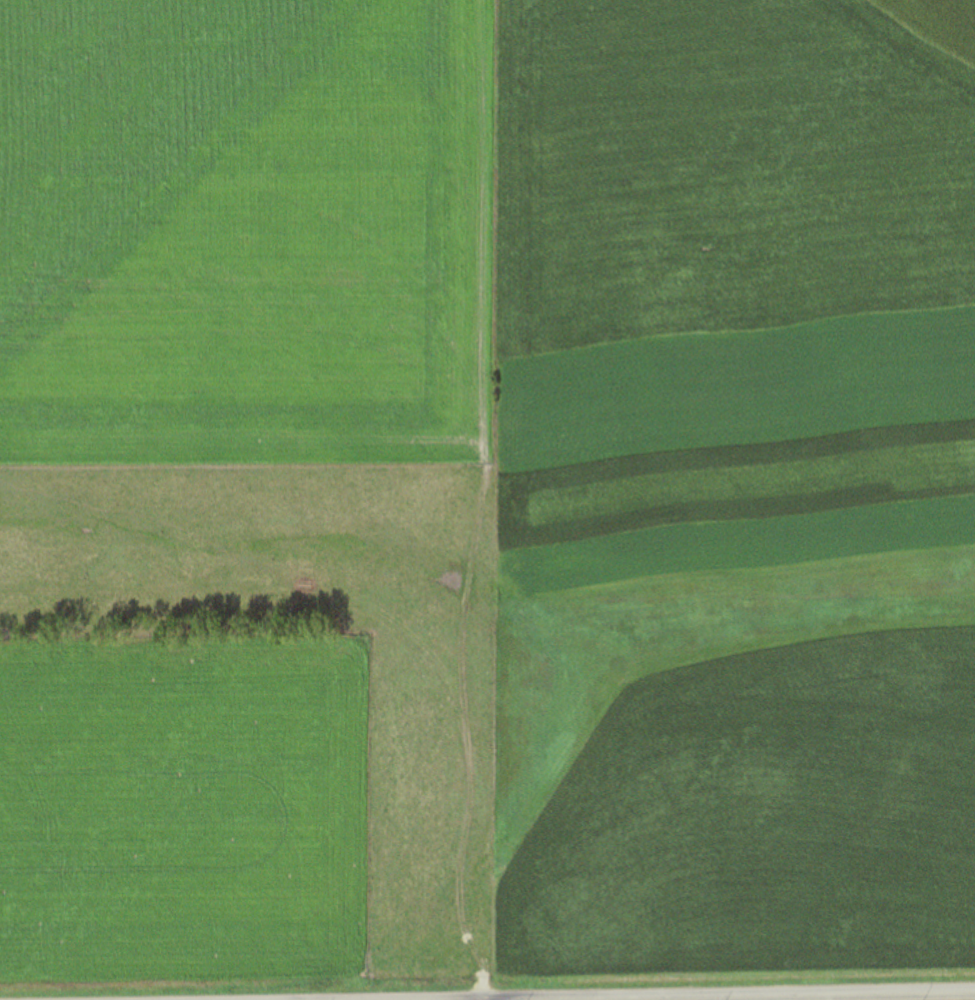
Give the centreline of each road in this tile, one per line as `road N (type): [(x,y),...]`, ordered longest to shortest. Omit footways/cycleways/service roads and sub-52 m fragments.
road 1 (secondary): [(537,999),(974,992)]

